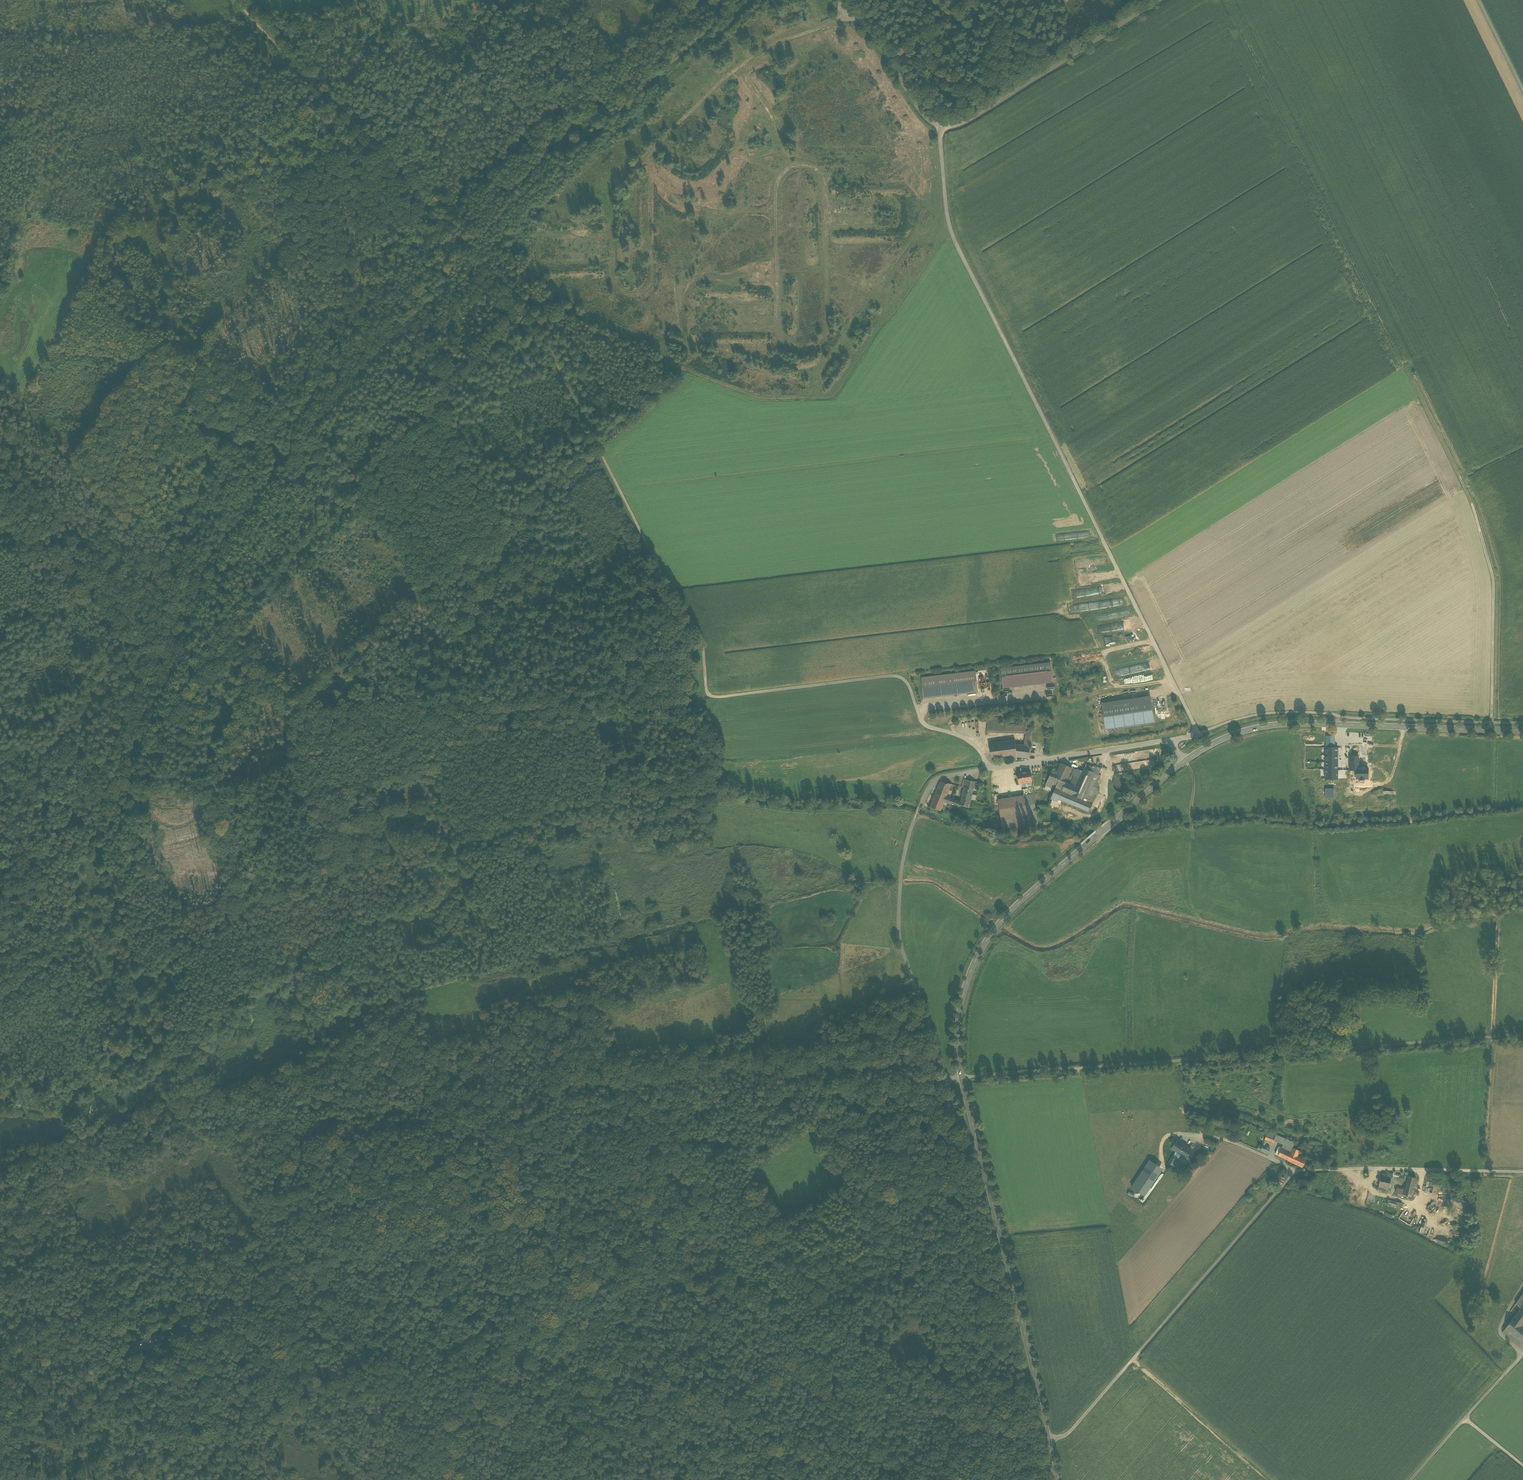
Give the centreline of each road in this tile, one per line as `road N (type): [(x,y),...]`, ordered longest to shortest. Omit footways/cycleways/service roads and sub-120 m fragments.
road 1 (track): [(942,126),(950,231),(1198,734),(1169,740)]
road 2 (unclassified): [(961,1076),(1522,1034)]
road 3 (track): [(228,634),(389,450),(530,311)]
road 4 (unclassified): [(841,0),(922,112),(948,126),(981,114),(1159,0)]
road 5 (tertiary): [(961,1076),(961,1004),(993,932),(1185,760)]
road 6 (track): [(1491,730),(1494,579),(1472,502),(1405,364)]
road 7 (unclassified): [(704,644),(707,693),(715,697),(901,678),(921,720),(965,738),(987,769)]
road 8 (track): [(530,311),(704,644)]
road 9 (tertiary): [(1048,1441),(961,1076)]
road 10 (unclassified): [(1048,1441),(1083,1418),(1296,1171)]
road 11 (track): [(739,0),(466,244)]
road 12 (tertiary): [(1185,760),(1269,725),(1522,729)]
road 13 (track): [(234,0),(466,244)]
road 14 (track): [(650,155),(652,279),(635,296),(621,293),(614,280),(610,216),(616,189),(632,170)]
road 15 (track): [(632,170),(751,58),(852,12)]
road 16 (unclassified): [(947,1079),(898,932),(916,814)]
road 17 (track): [(777,318),(775,194),(794,165),(817,170),(824,180),(826,252)]
road 18 (track): [(155,1452),(130,1355),(63,1226)]
road 19 (track): [(81,805),(139,775),(157,735),(228,634)]
road 20 (unclassified): [(1296,1171),(1522,1172)]
road 21 (unclassified): [(987,769),(1169,740),(1185,760)]
road 22 (track): [(1133,1359),(1272,1479)]
road 23 (unclassified): [(1522,1355),(1411,1479)]
road 24 (track): [(763,1479),(768,1442),(687,1459),(683,1479)]
road 25 (track): [(919,713),(1055,696)]
road 26 (track): [(1196,890),(1195,784),(1185,760)]
road 27 (track): [(375,148),(434,130),(457,111),(490,106)]
road 28 (unclassified): [(1296,1171),(1229,1140),(1183,1133)]
road 29 (track): [(538,1111),(539,1083),(558,1062),(501,1041)]

